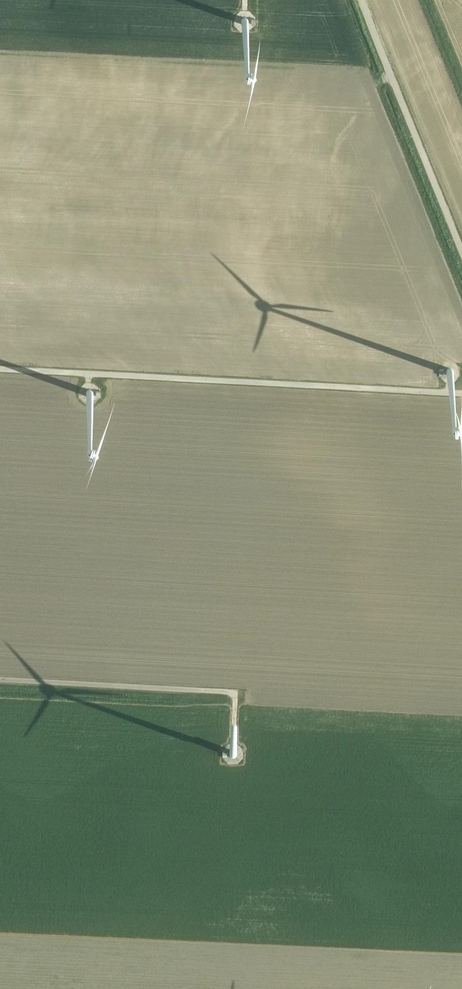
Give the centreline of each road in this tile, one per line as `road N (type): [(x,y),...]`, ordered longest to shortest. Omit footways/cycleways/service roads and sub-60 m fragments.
road 1 (unclassified): [(461,256),(361,0)]

